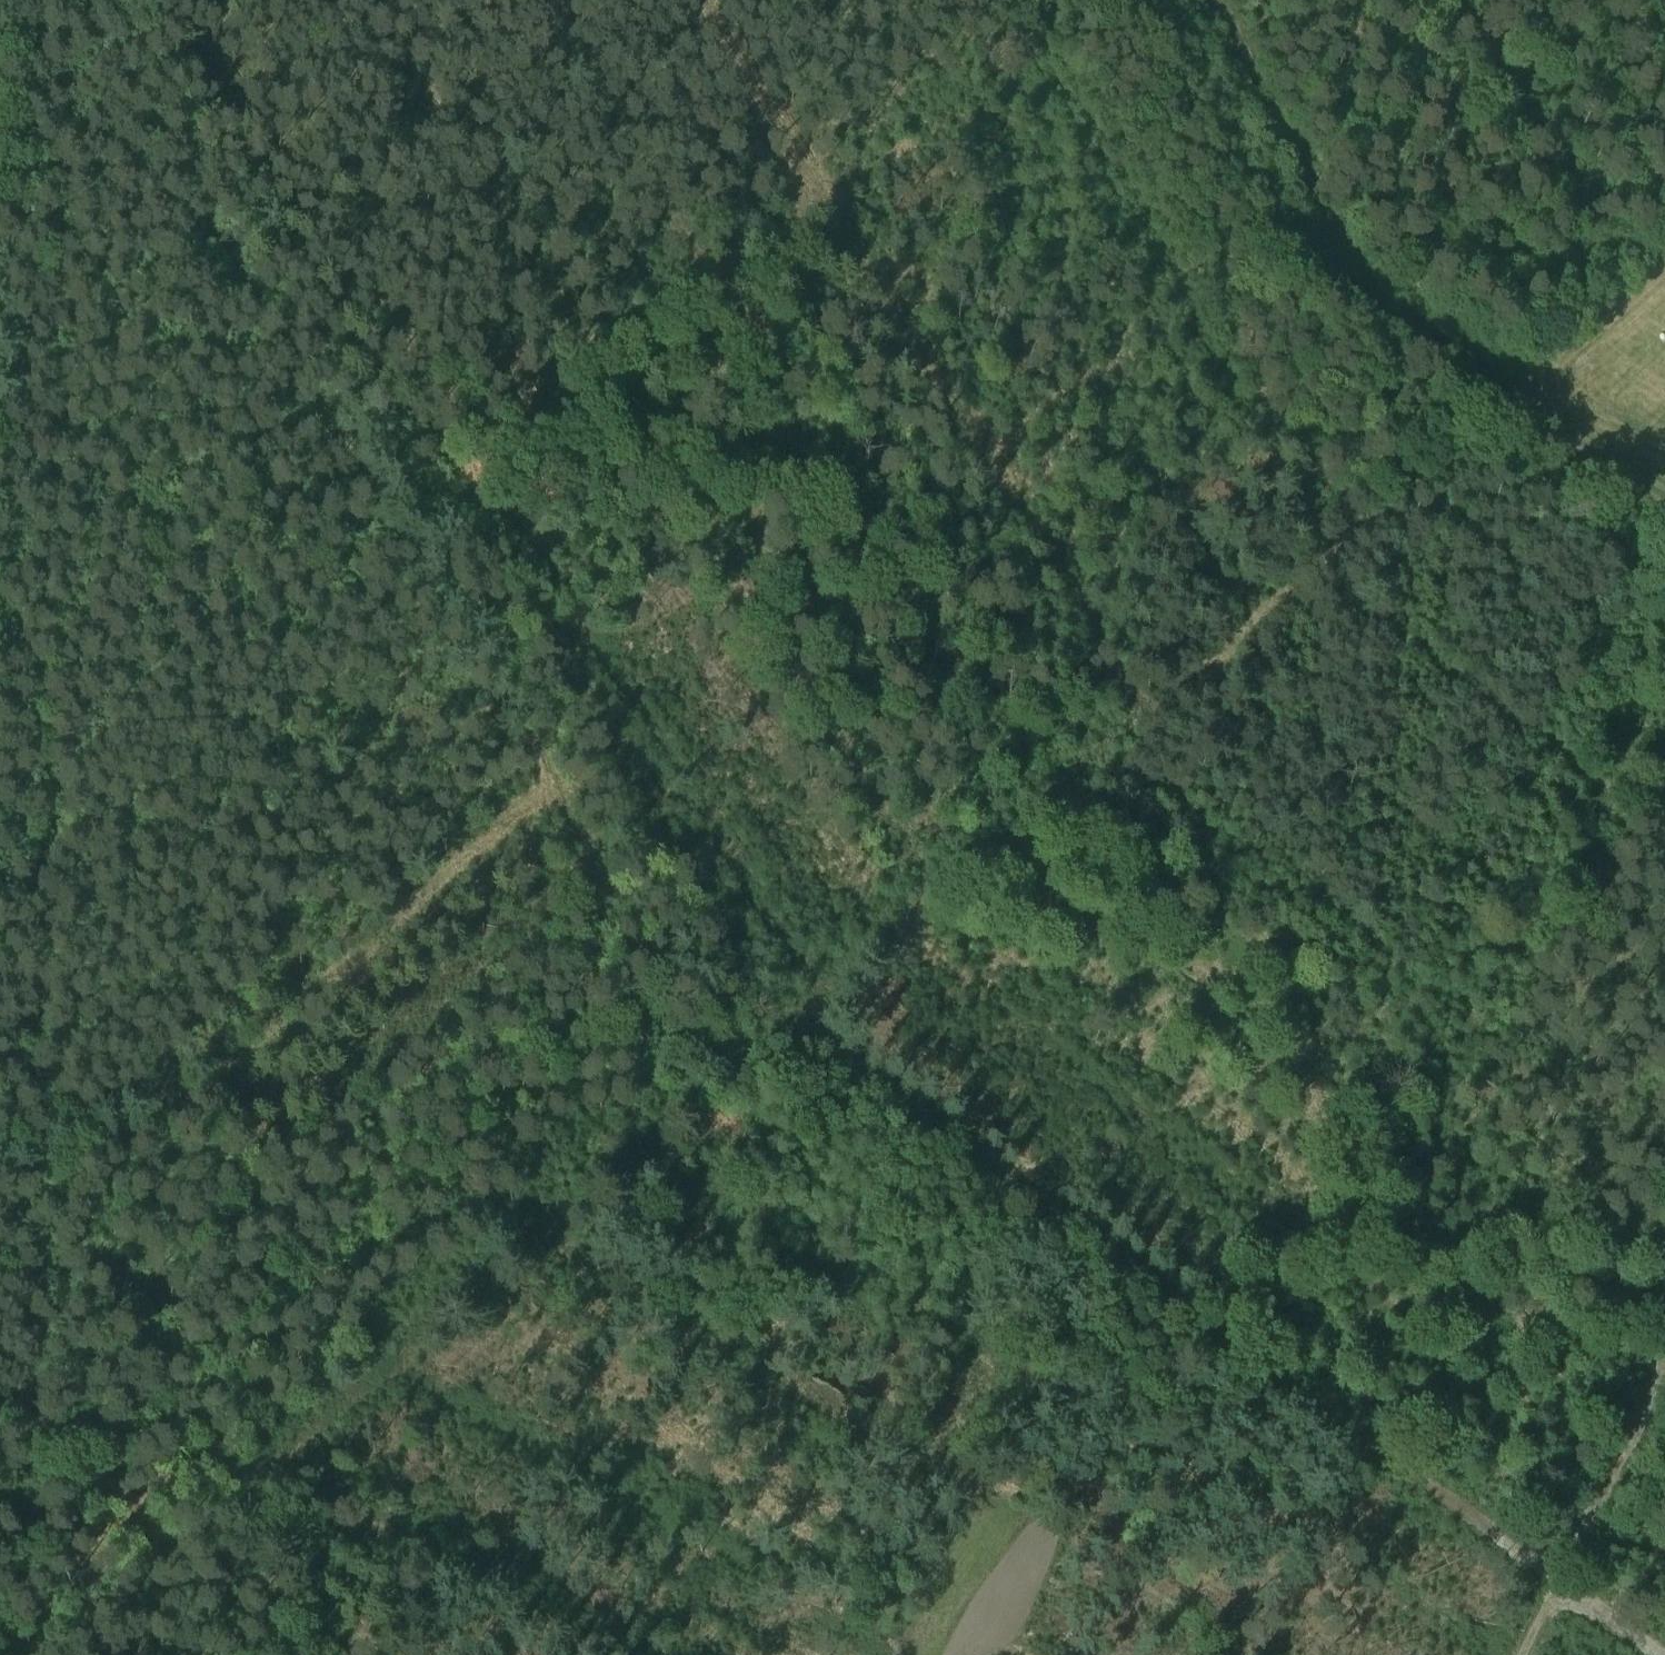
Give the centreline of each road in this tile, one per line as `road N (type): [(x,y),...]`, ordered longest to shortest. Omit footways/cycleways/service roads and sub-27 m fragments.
road 1 (track): [(1508,1654),(1550,1566),(1209,1331)]

